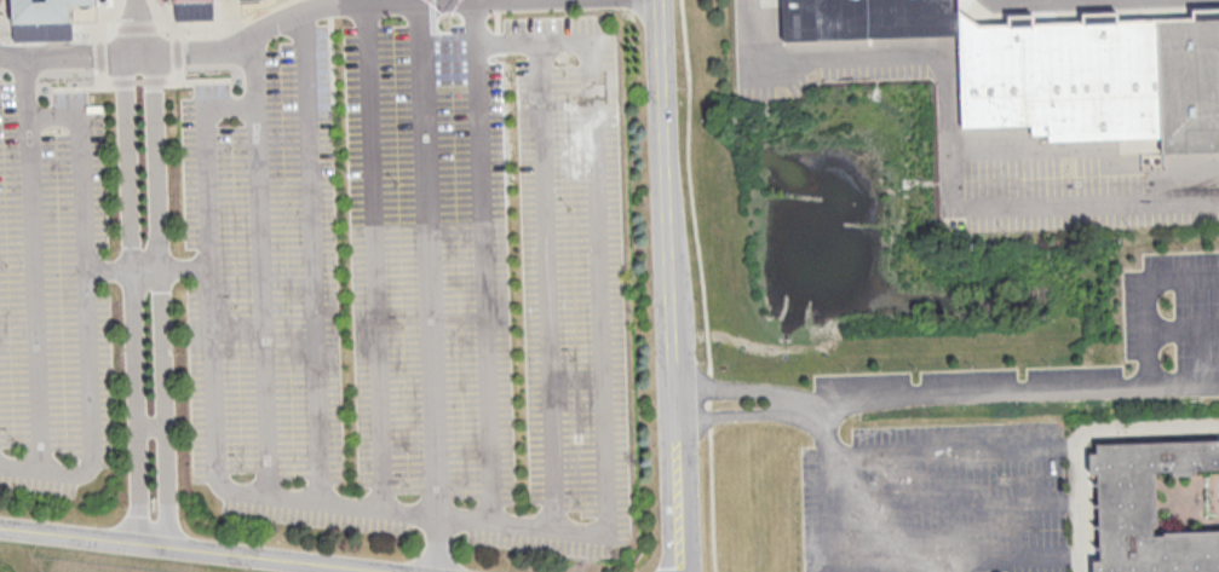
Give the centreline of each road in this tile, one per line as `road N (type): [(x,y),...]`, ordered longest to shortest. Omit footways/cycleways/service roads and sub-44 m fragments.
road 1 (residential): [(658,0),(681,571)]
road 2 (residential): [(406,571),(0,527)]

